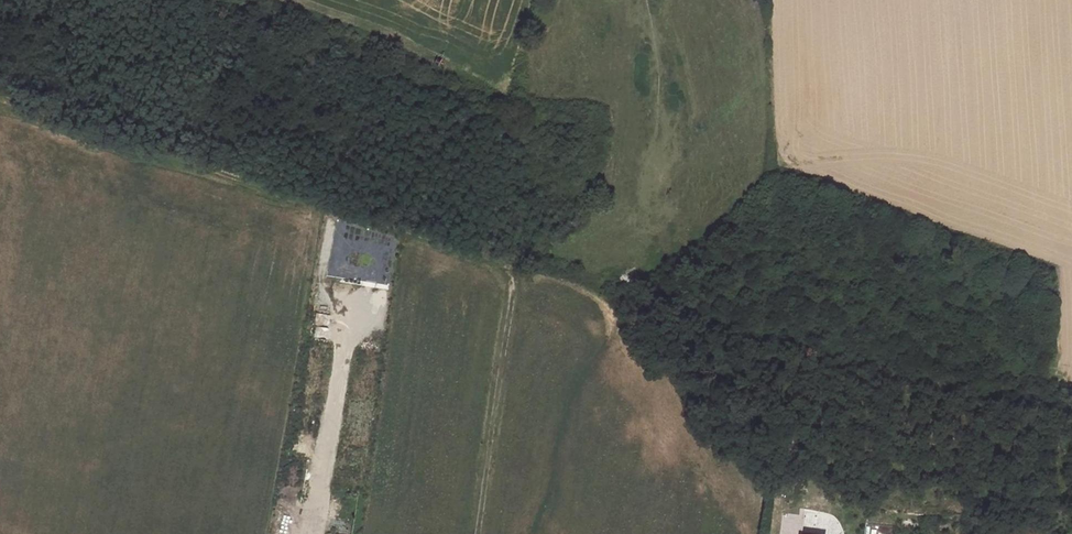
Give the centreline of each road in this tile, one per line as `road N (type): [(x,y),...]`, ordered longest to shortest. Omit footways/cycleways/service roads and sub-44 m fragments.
road 1 (track): [(478,533),(513,291),(507,271),(489,257),(0,98)]

